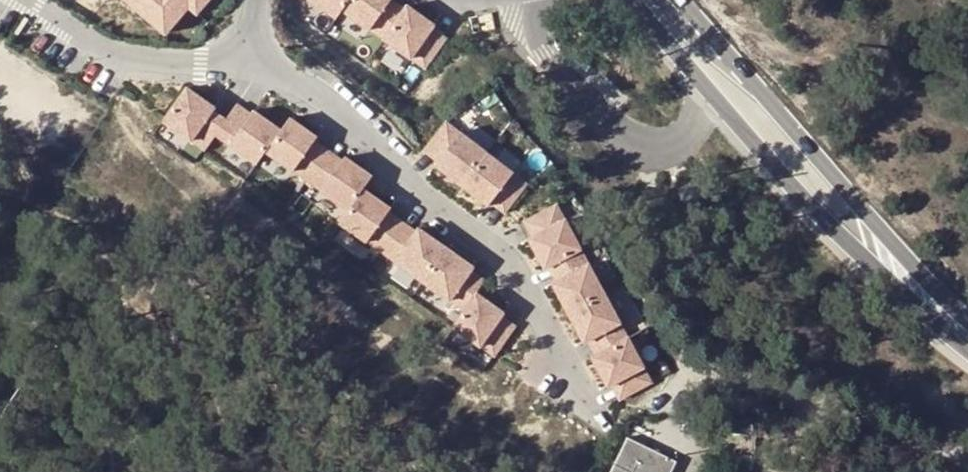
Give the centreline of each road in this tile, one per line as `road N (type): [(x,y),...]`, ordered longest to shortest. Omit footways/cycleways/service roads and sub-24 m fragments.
road 1 (residential): [(588,403),(502,263),(405,183),(359,130),(255,49)]
road 2 (primary): [(629,0),(858,253),(967,347)]
road 3 (primary): [(967,320),(681,0)]
road 4 (residential): [(30,0),(131,61),(202,64),(255,49)]

